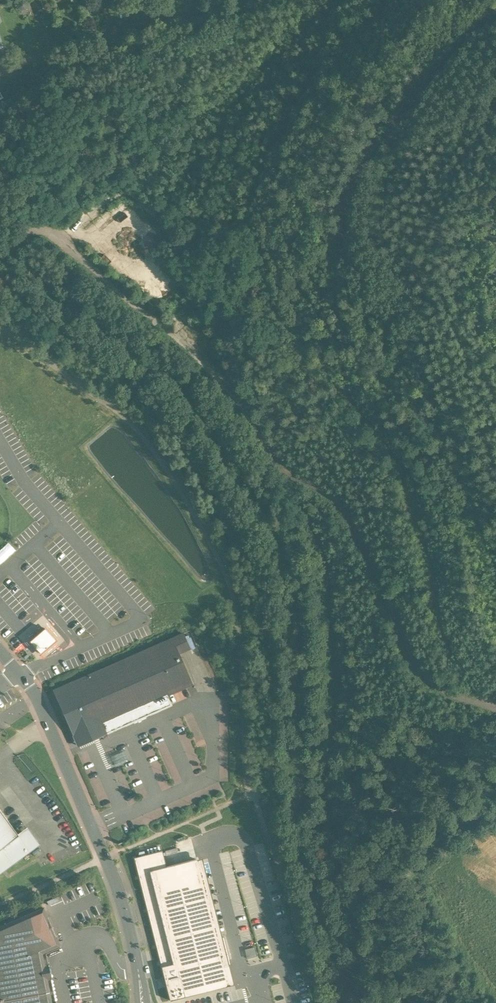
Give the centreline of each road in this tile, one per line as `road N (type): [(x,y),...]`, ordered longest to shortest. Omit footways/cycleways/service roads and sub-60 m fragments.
road 1 (unclassified): [(142,1002),(116,881),(36,698),(0,653)]

